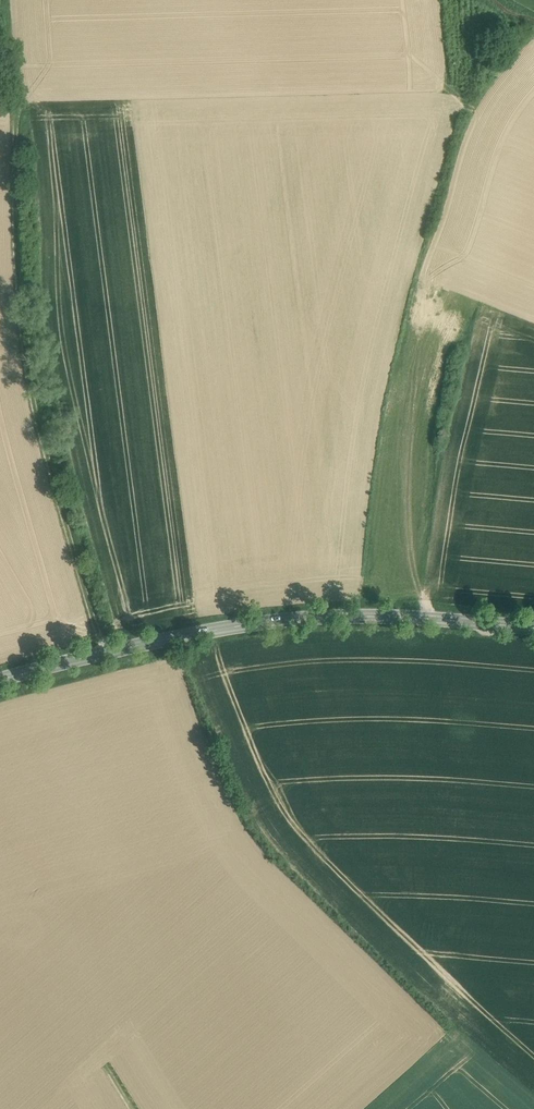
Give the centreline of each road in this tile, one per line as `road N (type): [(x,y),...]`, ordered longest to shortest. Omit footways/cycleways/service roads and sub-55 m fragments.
road 1 (secondary): [(0,681),(162,640),(292,620),(370,616),(533,630)]

